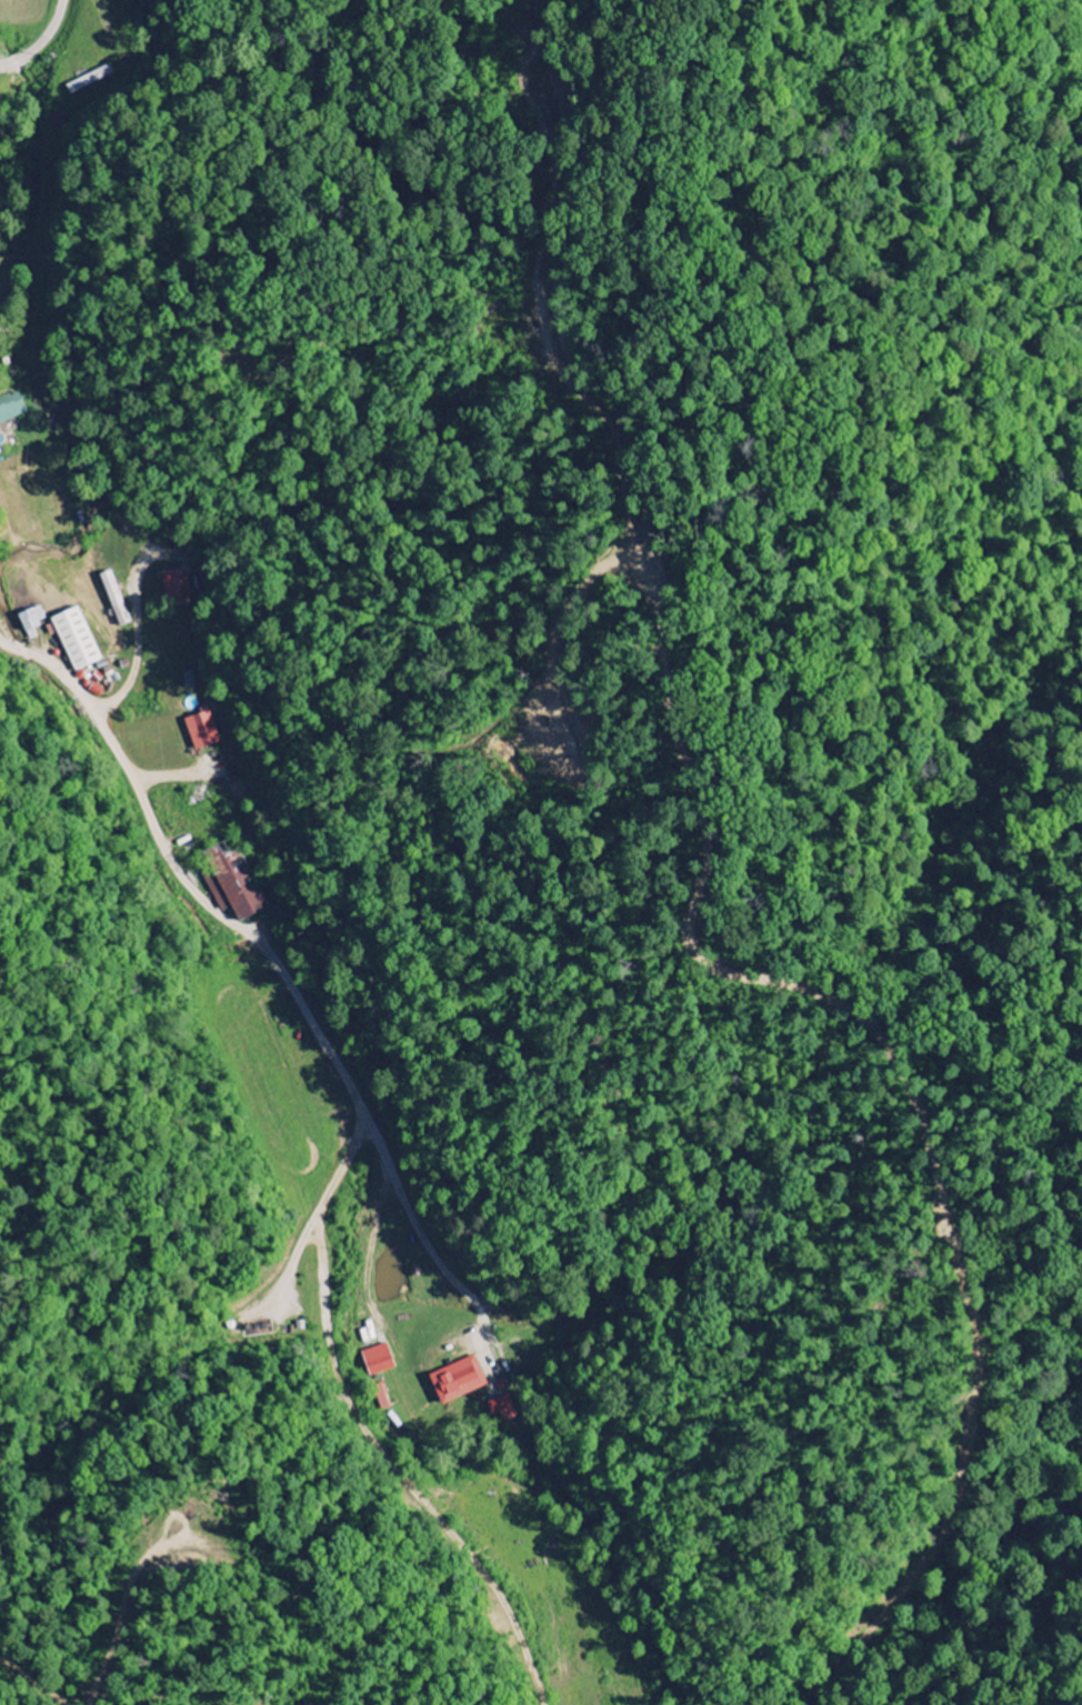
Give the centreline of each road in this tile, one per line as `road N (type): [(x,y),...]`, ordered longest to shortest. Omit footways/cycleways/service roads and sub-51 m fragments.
road 1 (residential): [(728,1704),(367,1087),(323,1065),(248,839),(86,689)]

